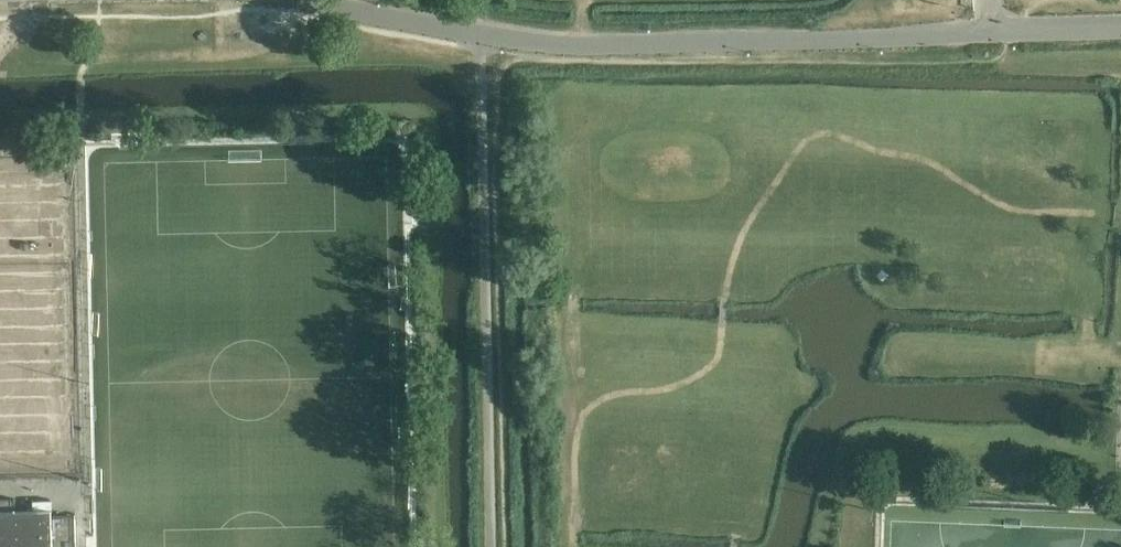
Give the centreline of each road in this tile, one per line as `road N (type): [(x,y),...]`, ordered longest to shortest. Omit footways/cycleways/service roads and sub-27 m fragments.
road 1 (unclassified): [(289,0),(480,36),(585,43),(1120,27)]

